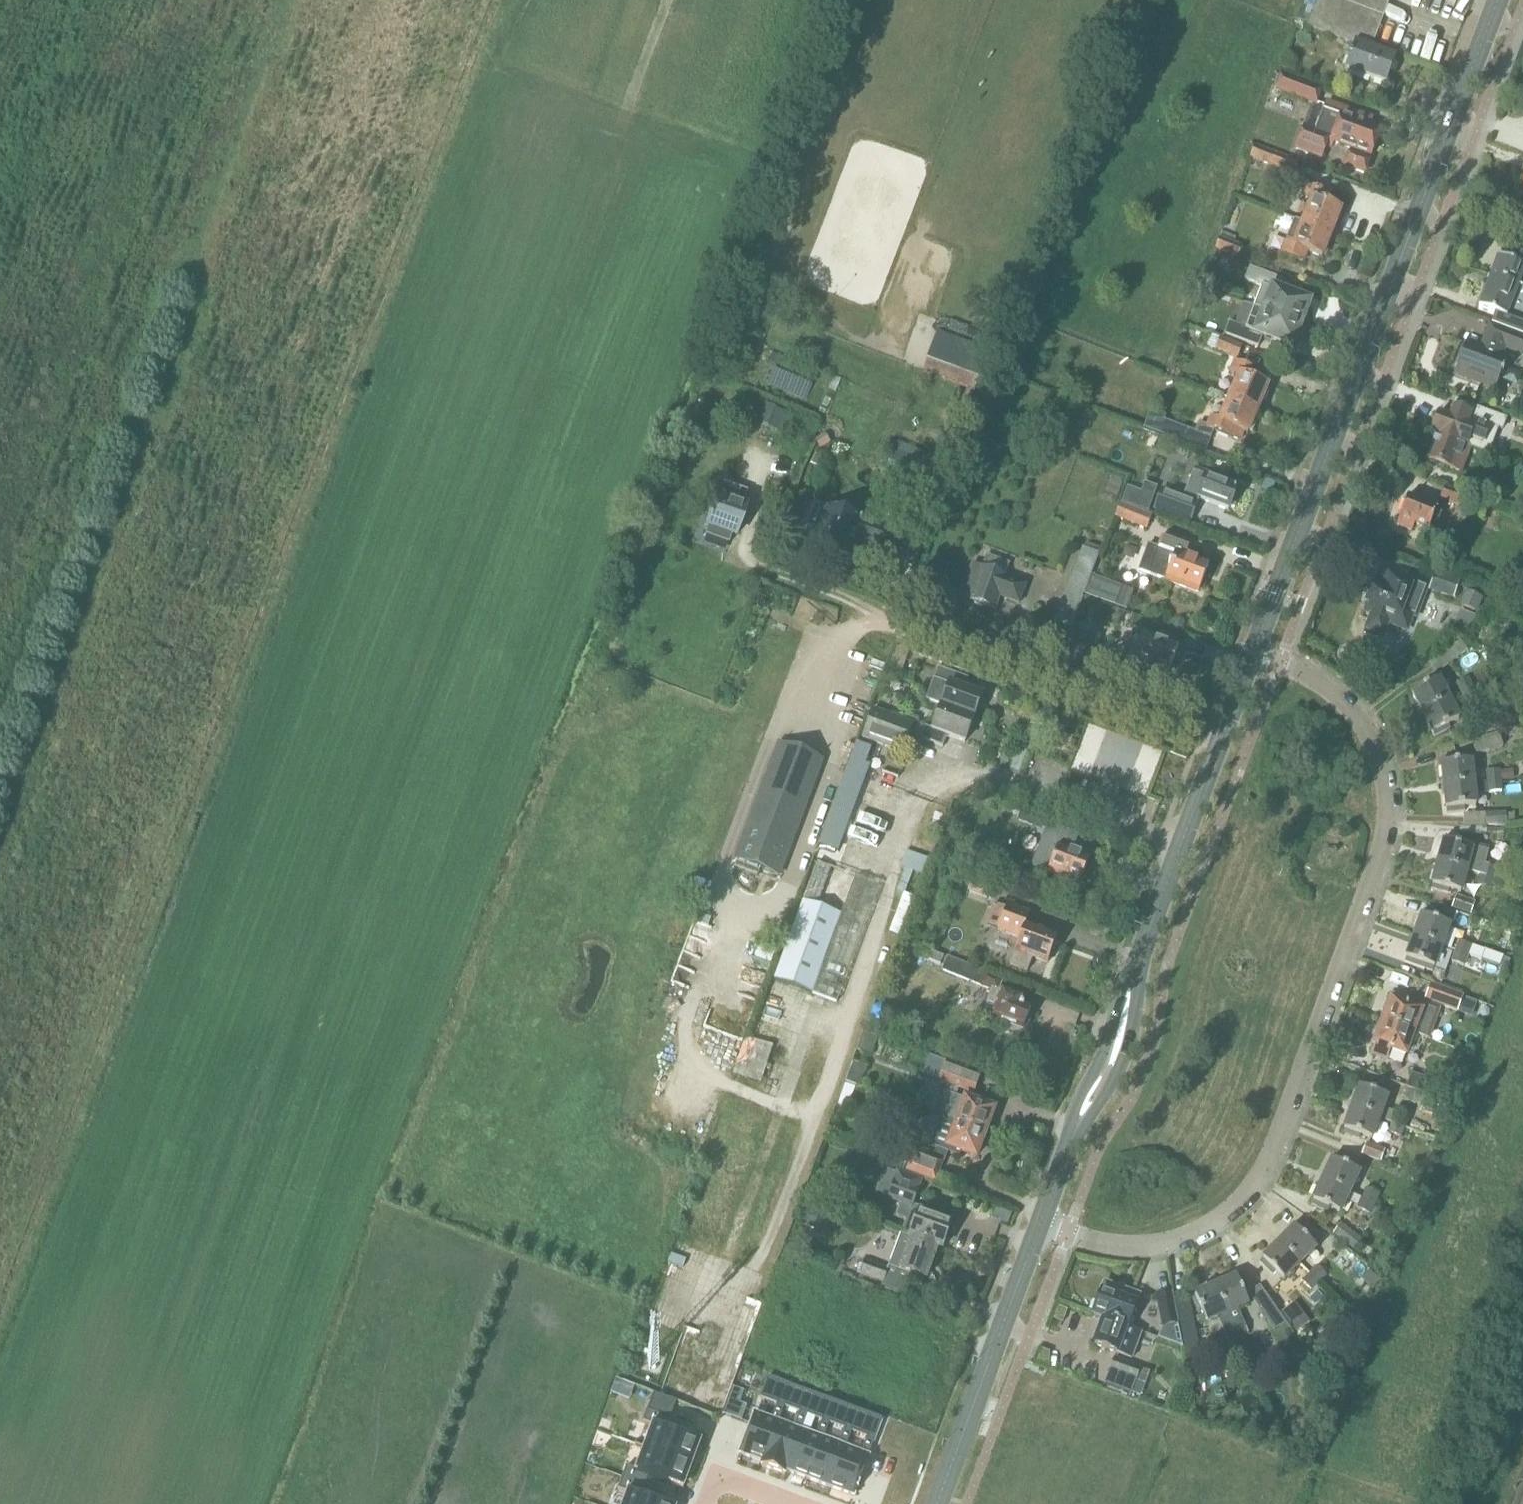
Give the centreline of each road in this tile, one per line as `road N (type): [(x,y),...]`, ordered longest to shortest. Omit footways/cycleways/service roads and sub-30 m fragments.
road 1 (track): [(109,1503),(669,0)]
road 2 (residential): [(1041,1223),(1148,1245),(1225,1215),(1259,1178),(1296,1085),(1384,842),(1386,782),(1339,691),(1253,653)]
road 3 (secondary): [(1253,653),(1500,0)]
road 4 (secondary): [(1041,1223),(1083,1115),(1118,1055),(1133,983),(1217,750)]
road 5 (residential): [(1217,750),(883,619),(839,640),(805,732)]
road 6 (secondary): [(939,1503),(1041,1223)]
road 7 (track): [(761,479),(748,558),(883,619)]

